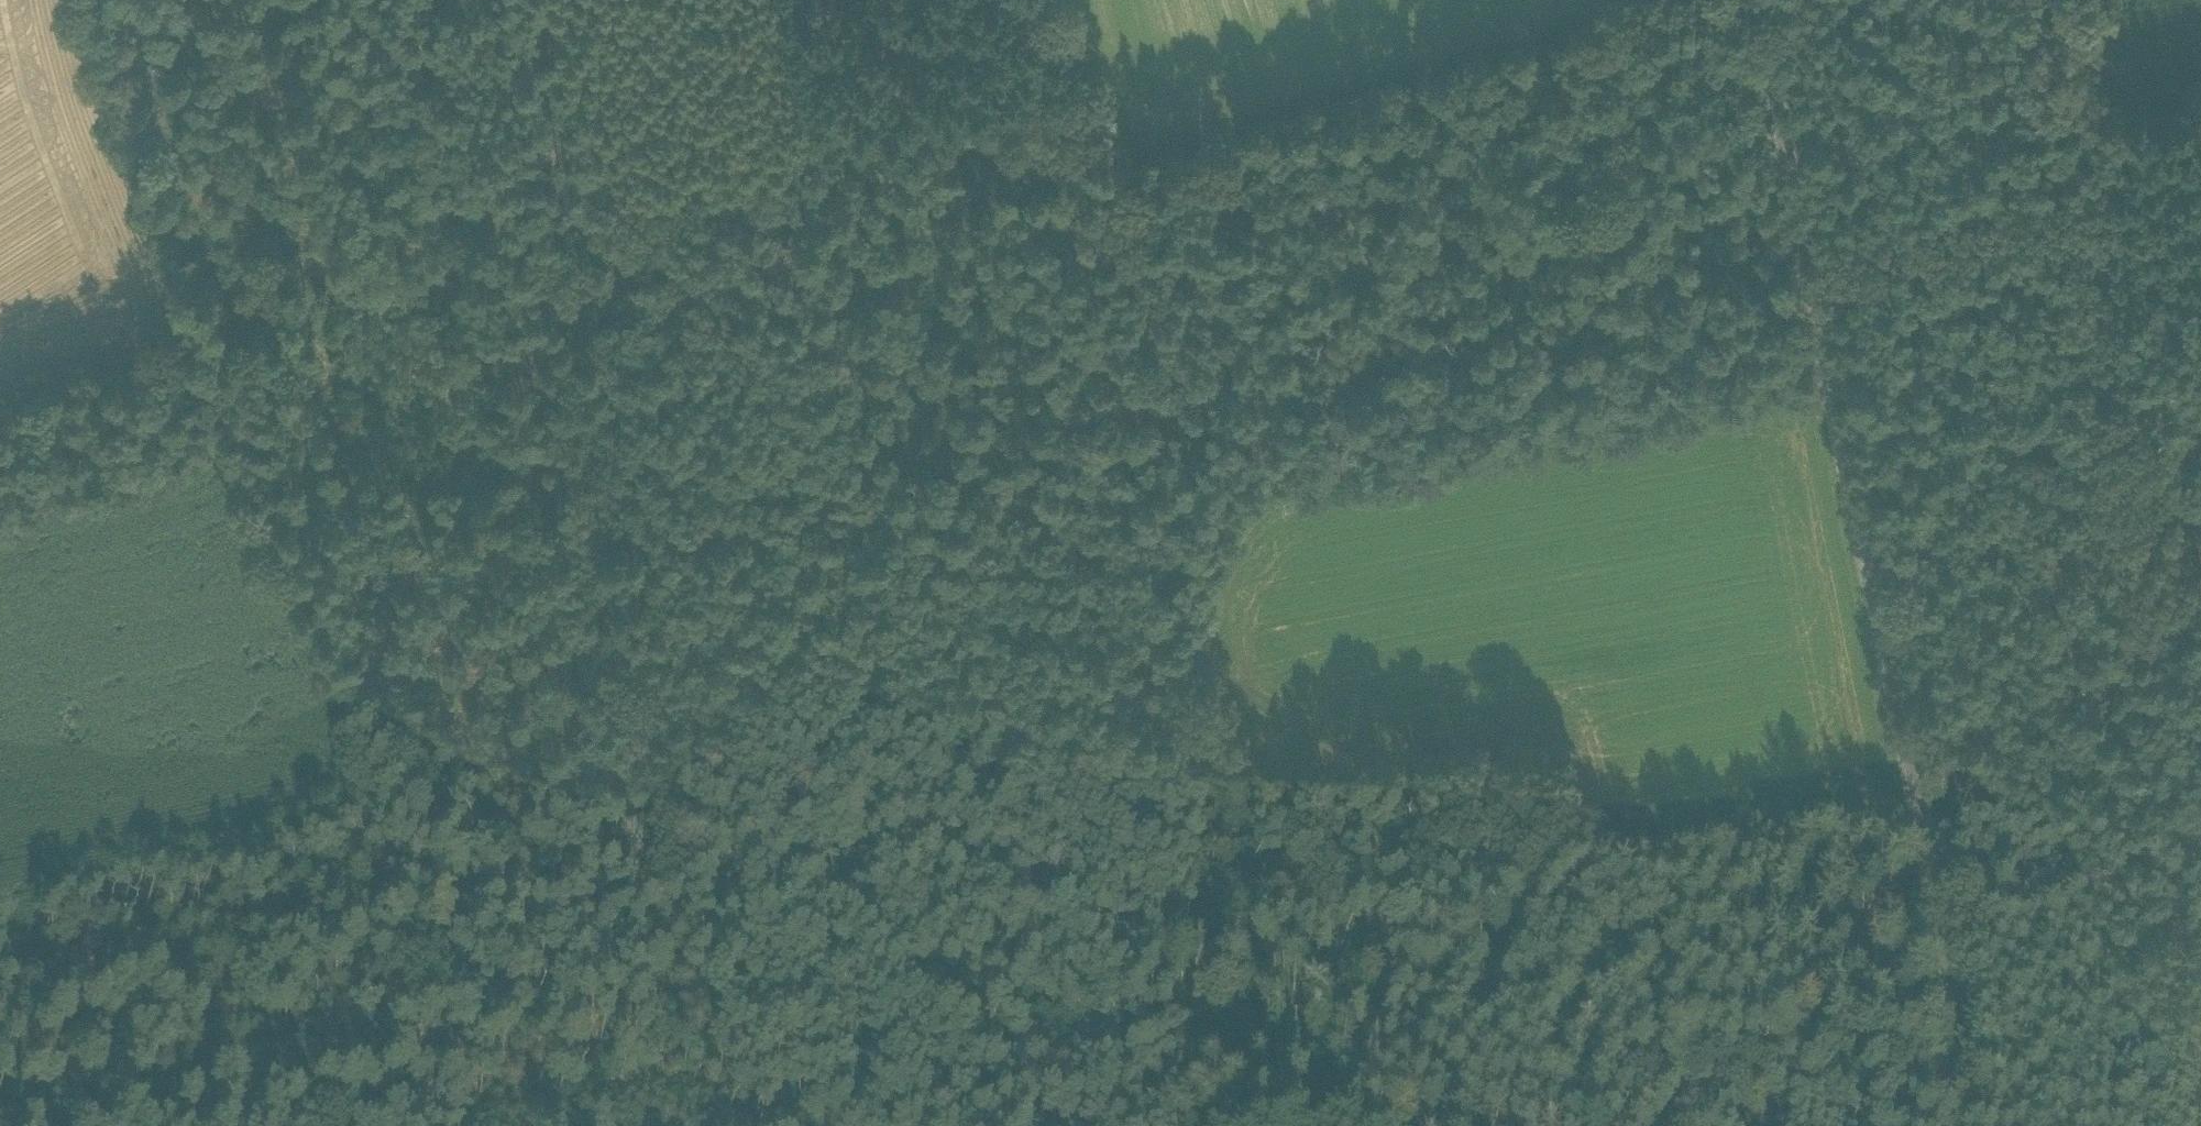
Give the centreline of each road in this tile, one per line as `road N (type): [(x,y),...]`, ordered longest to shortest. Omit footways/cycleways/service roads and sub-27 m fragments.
road 1 (track): [(2078,837),(2059,866),(2042,871),(1963,828),(1921,822),(1189,951),(1160,949),(1000,866),(943,850),(606,896)]
road 2 (tertiary): [(1951,1125),(1935,892),(1744,0)]
road 3 (track): [(735,877),(609,357)]
road 4 (track): [(410,954),(0,1042)]
road 5 (track): [(606,896),(469,912),(410,954),(433,1125)]
road 6 (track): [(2200,911),(1943,940)]
road 7 (track): [(439,0),(466,104),(503,198)]
road 8 (track): [(469,912),(401,843),(366,826)]
road 9 (track): [(1757,278),(1885,257)]

